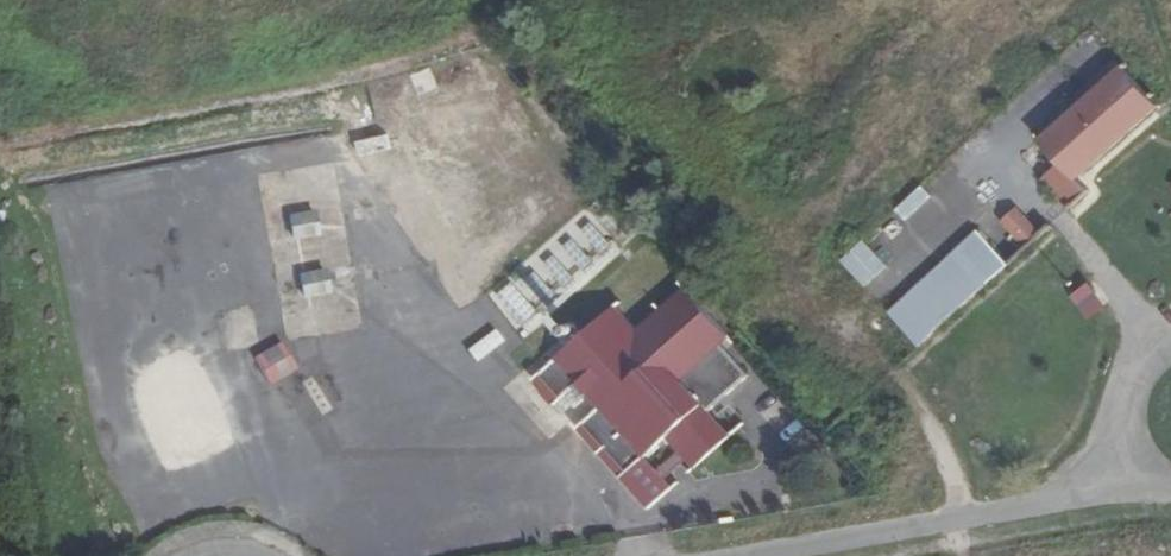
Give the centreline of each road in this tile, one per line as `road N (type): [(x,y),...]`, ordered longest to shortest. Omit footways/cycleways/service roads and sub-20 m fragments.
road 1 (track): [(1148,337),(989,154),(1098,52)]
road 2 (unclassified): [(1128,478),(1045,506),(753,555)]
road 3 (track): [(640,555),(632,509),(409,337)]
road 4 (track): [(632,509),(804,475),(738,410)]
road 5 (unclassified): [(1170,329),(1123,360),(1108,388),(1105,432),(1128,478)]

